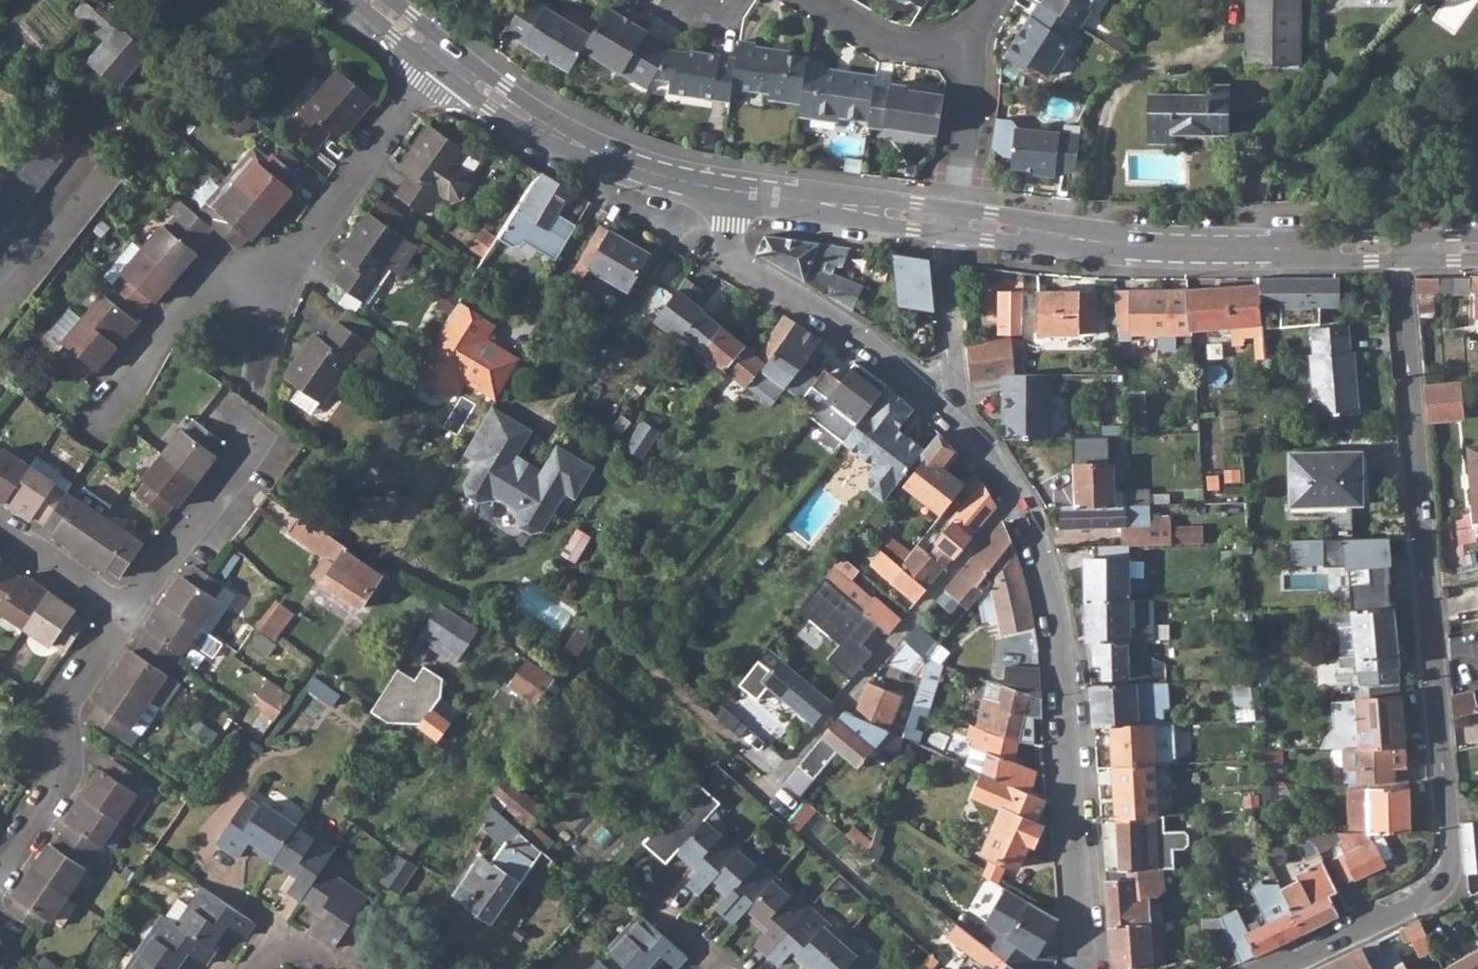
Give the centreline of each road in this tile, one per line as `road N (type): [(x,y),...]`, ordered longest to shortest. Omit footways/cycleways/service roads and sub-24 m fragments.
road 1 (residential): [(1270,968),(1422,900),(1447,857),(1399,249)]
road 2 (residential): [(1017,496),(1053,594),(1086,968)]
road 3 (residential): [(950,221),(1184,249),(1399,249)]
road 4 (residential): [(1017,496),(782,774)]
road 5 (residential): [(729,190),(725,228),(744,269),(871,345),(955,417)]
road 6 (residential): [(442,56),(574,144),(729,190)]
road 7 (residential): [(0,882),(64,785),(68,702),(128,616)]
road 8 (residential): [(442,56),(282,283)]
road 9 (residential): [(128,616),(251,452),(249,430),(218,406)]
road 10 (residential): [(282,283),(236,279),(189,305),(92,427)]
road 11 (residential): [(729,190),(950,221)]
road 12 (residential): [(955,417),(950,221)]
road 13 (residential): [(950,221),(974,81),(958,48)]
road 14 (residential): [(813,0),(896,47),(958,48)]
road 15 (residential): [(128,616),(0,527)]

